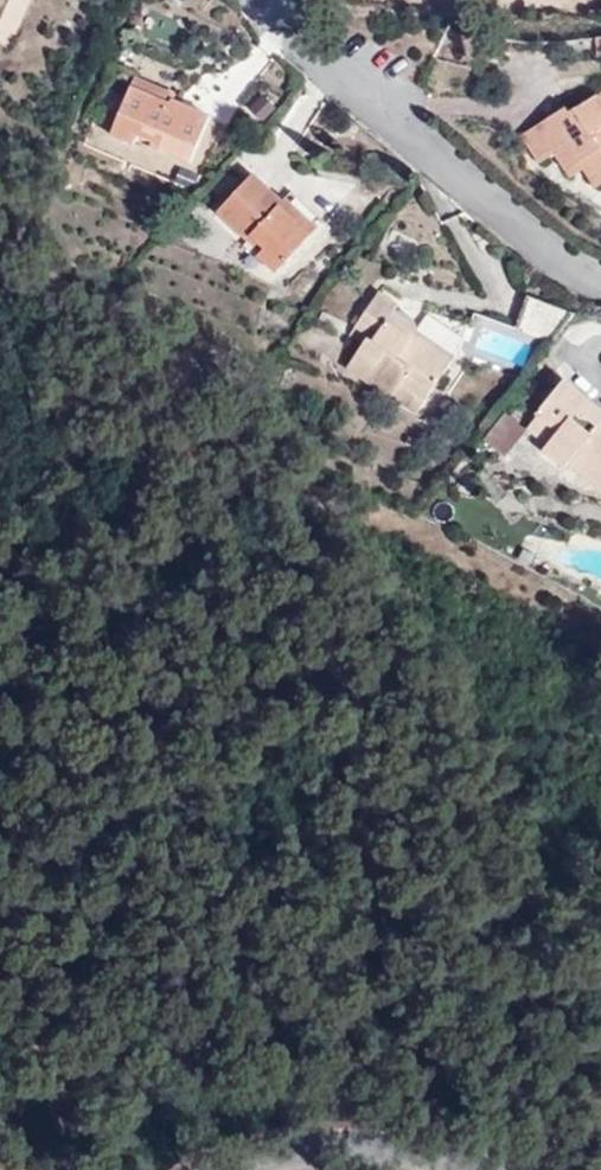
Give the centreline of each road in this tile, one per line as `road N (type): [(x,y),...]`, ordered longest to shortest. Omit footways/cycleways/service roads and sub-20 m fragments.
road 1 (residential): [(266,0),(280,31),(535,236),(600,271)]
road 2 (residential): [(473,1169),(399,1141),(332,1152),(288,1169)]

